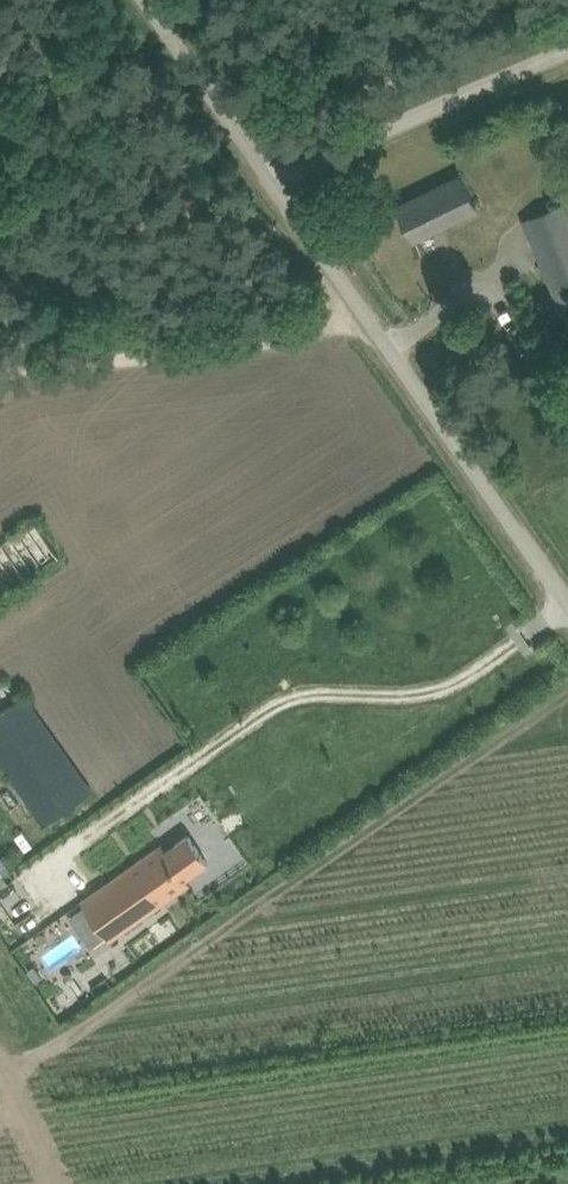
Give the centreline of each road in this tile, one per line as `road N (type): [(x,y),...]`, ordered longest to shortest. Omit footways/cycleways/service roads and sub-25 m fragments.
road 1 (unclassified): [(567,596),(280,183)]
road 2 (unclassified): [(280,183),(567,54)]
road 3 (unclassified): [(280,183),(146,0)]

